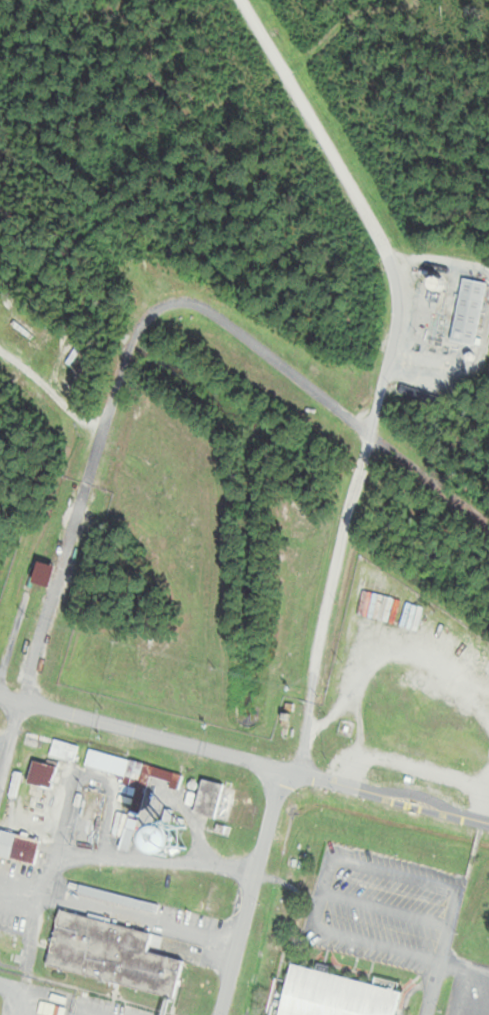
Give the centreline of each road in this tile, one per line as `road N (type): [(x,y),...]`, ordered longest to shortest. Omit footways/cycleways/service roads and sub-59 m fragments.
road 1 (residential): [(250,0),(411,284),(299,774)]
road 2 (residential): [(22,701),(126,354),(138,328),(168,304),(189,302),(214,314),(488,529)]
road 3 (residential): [(488,823),(0,695)]

